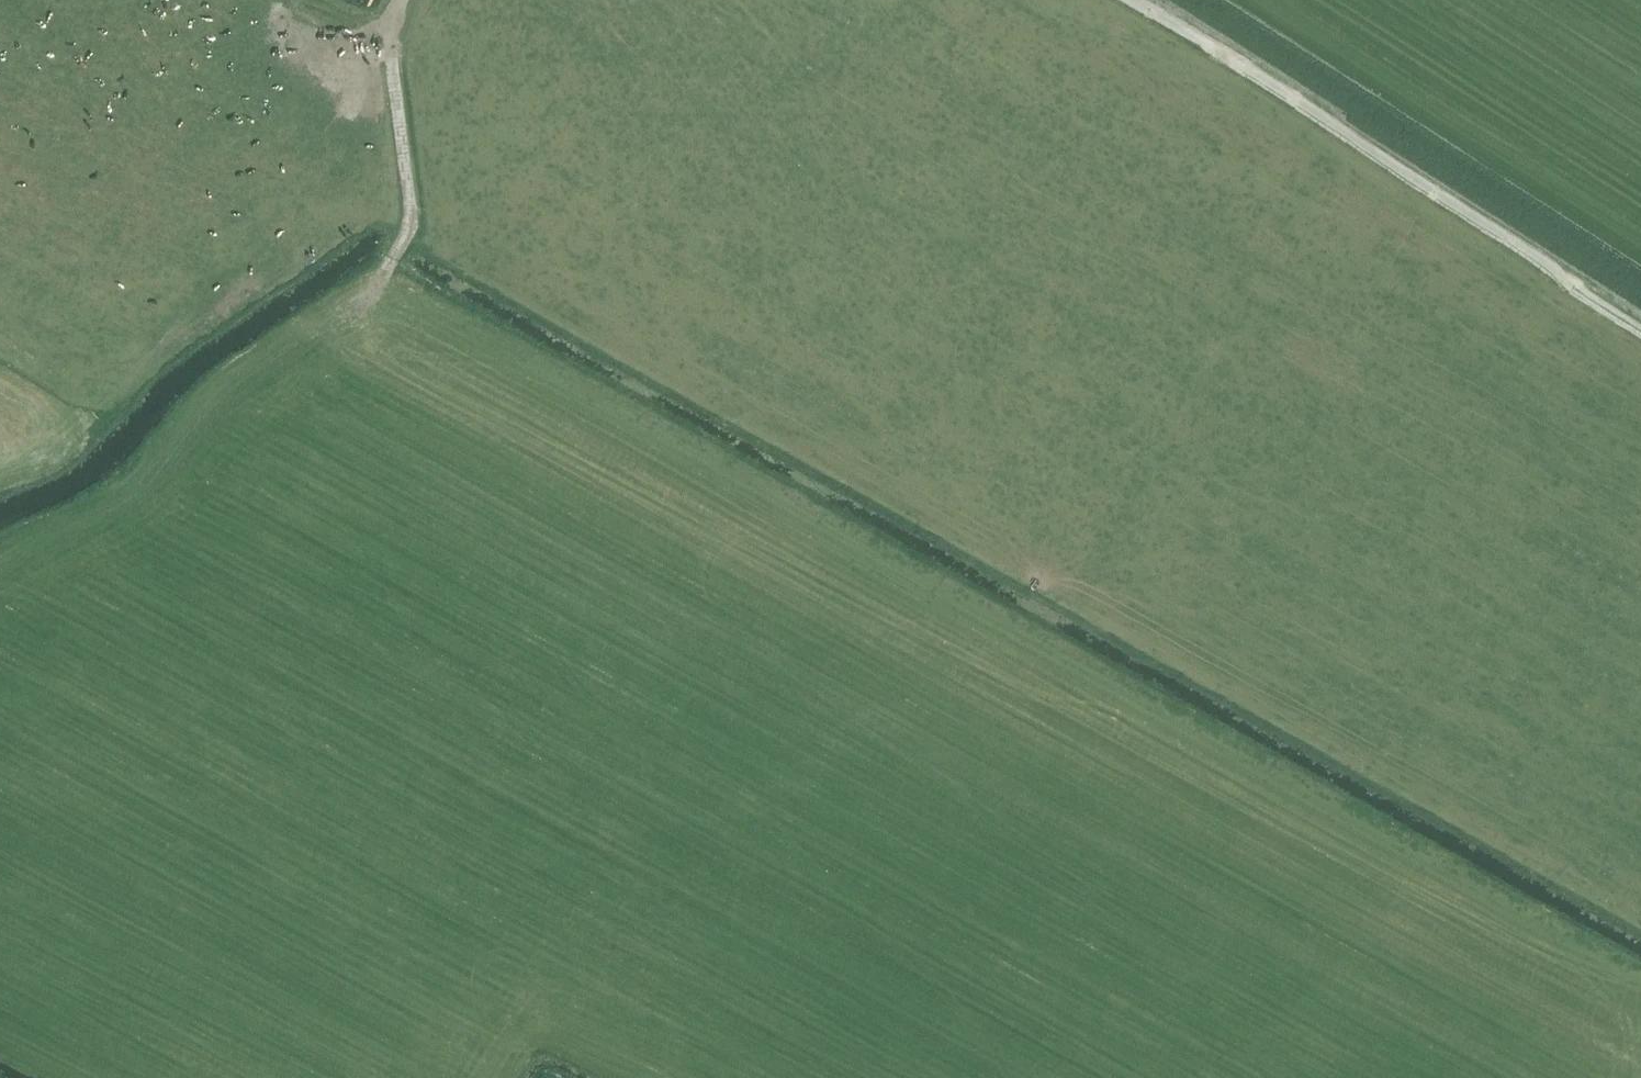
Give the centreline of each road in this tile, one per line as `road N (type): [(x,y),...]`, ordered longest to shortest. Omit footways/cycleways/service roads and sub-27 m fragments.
road 1 (track): [(386,274),(408,219),(387,26),(402,0)]

